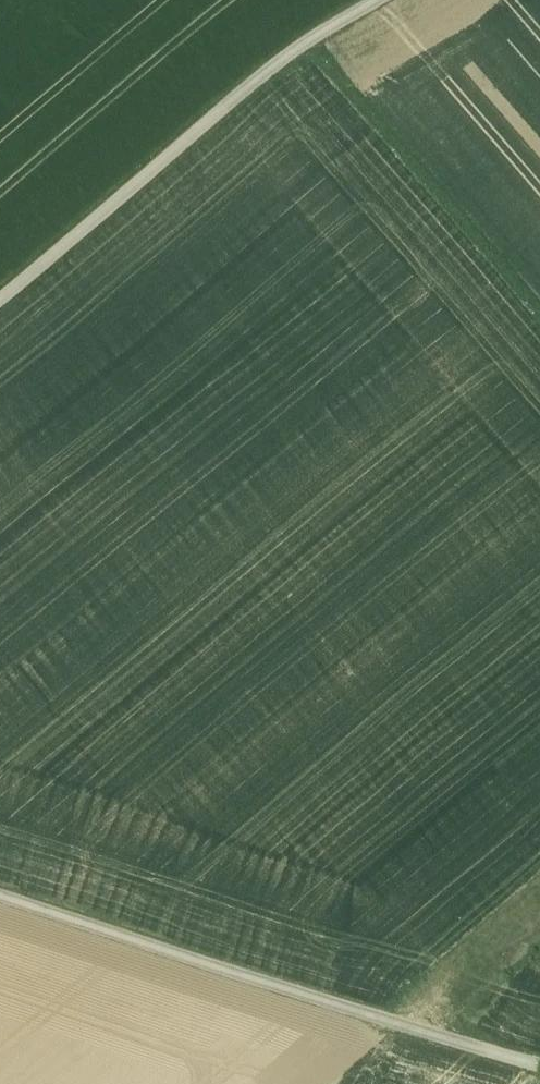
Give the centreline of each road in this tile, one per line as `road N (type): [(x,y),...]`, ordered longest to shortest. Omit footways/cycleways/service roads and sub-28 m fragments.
road 1 (track): [(0,902),(539,1072)]
road 2 (track): [(0,302),(306,45),(382,0)]
road 3 (track): [(306,45),(539,319)]
road 4 (track): [(402,1029),(539,913)]

